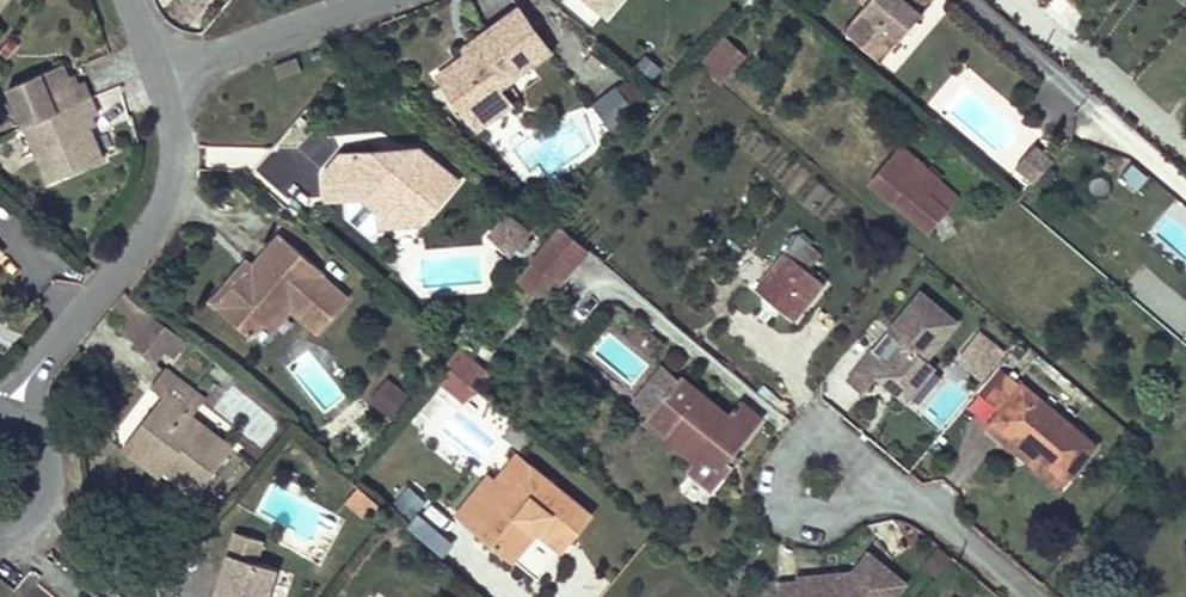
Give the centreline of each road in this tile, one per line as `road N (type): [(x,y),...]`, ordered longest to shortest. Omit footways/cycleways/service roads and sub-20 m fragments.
road 1 (residential): [(14,405),(157,222),(175,157),(155,68)]
road 2 (residential): [(1036,596),(915,495),(819,474)]
road 3 (residential): [(374,0),(155,68)]
road 4 (residential): [(0,535),(38,519),(59,485),(57,445),(32,413),(14,405)]

